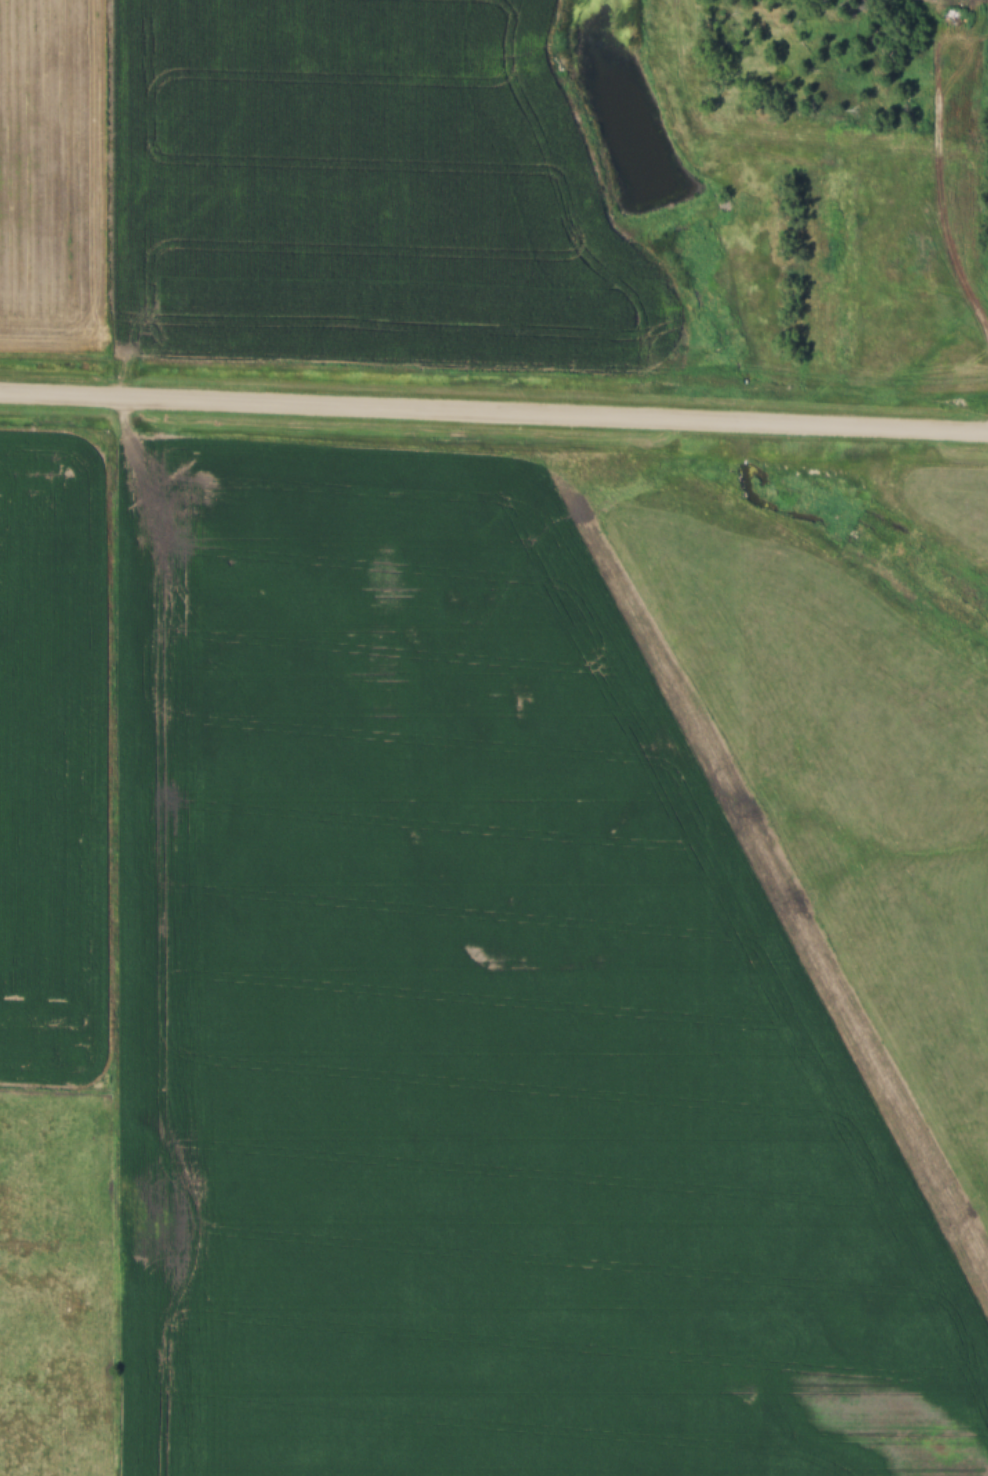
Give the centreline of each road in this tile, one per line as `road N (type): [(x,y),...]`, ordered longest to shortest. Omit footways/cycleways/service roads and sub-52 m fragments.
road 1 (residential): [(0,395),(987,432)]

